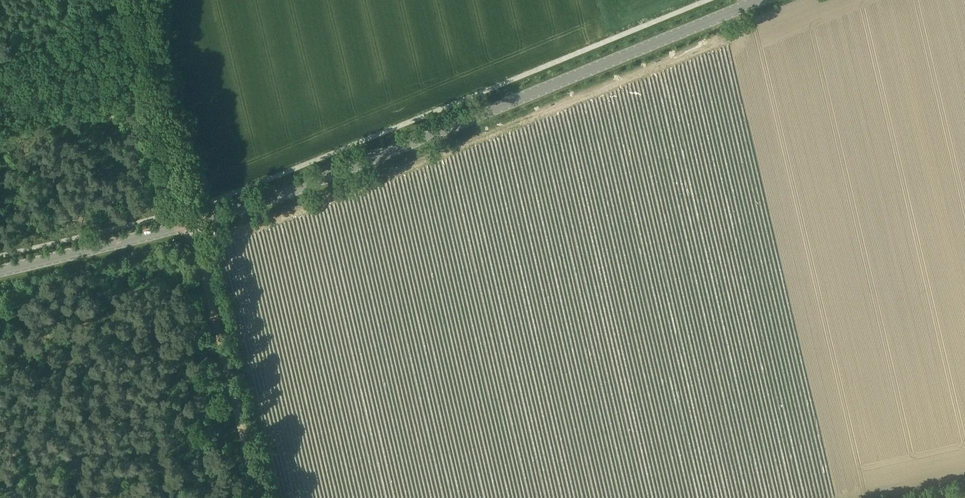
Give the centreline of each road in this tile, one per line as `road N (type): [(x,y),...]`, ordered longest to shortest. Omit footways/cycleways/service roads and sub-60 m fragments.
road 1 (tertiary): [(0,271),(233,211),(759,0)]
road 2 (track): [(190,224),(255,497)]
road 3 (track): [(190,224),(137,0)]

